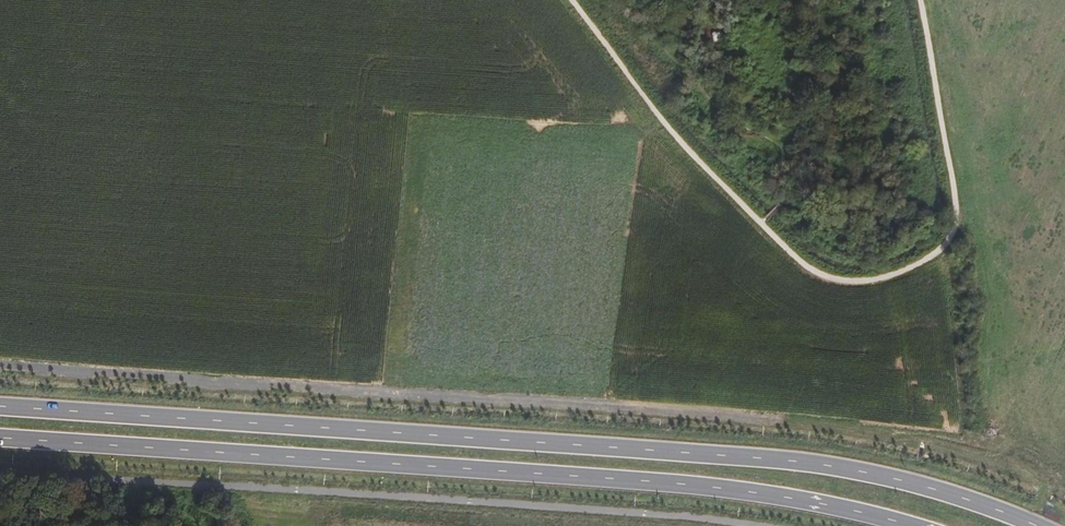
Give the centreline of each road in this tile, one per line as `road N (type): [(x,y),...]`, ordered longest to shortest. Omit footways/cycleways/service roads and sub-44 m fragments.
road 1 (track): [(0,368),(781,420),(1022,455),(1064,476)]
road 2 (primary): [(1032,525),(916,487),(810,465),(0,406)]
road 3 (primary): [(0,437),(666,482),(799,500),(913,525)]
road 4 (track): [(916,0),(953,229),(931,253),(861,283),(802,268),(757,223)]
road 5 (track): [(757,223),(672,139),(568,0)]

